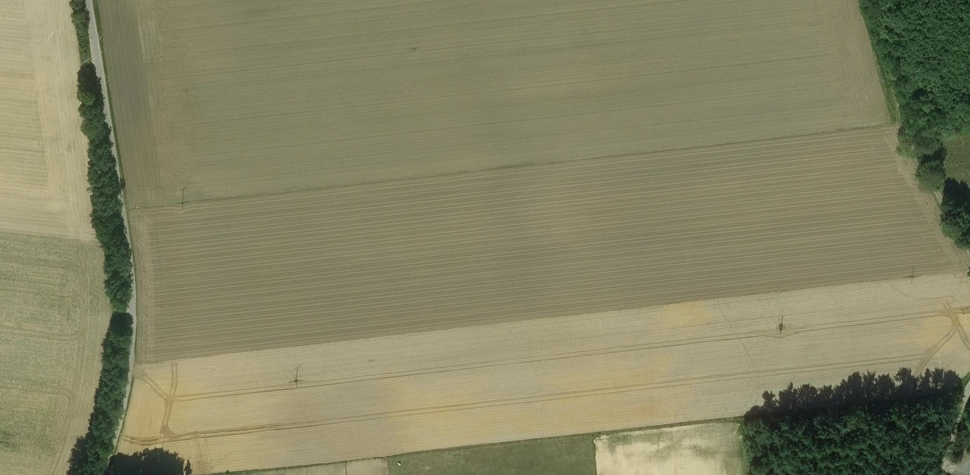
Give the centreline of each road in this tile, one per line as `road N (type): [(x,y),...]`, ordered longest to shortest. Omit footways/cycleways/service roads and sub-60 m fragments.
road 1 (unclassified): [(101,474),(122,406),(132,316),(88,0)]
road 2 (track): [(969,249),(909,140),(863,0)]

